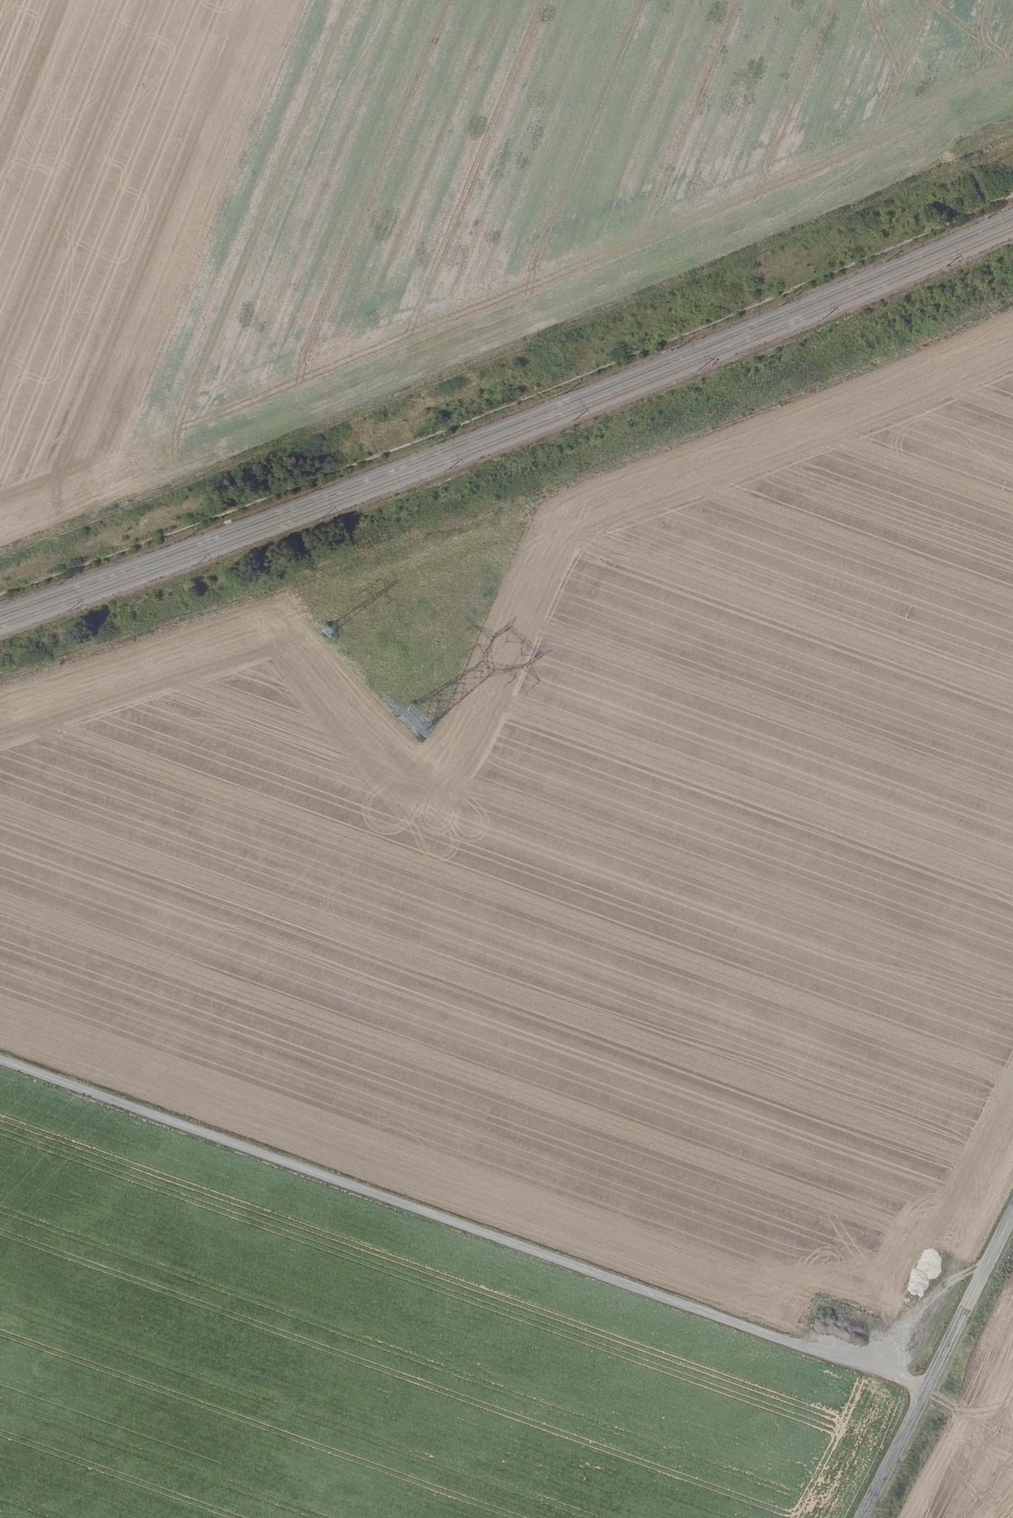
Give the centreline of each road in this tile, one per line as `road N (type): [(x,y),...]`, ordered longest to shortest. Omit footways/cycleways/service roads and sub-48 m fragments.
road 1 (track): [(0,1057),(926,1389)]
road 2 (secondary): [(860,1517),(1012,1213)]

